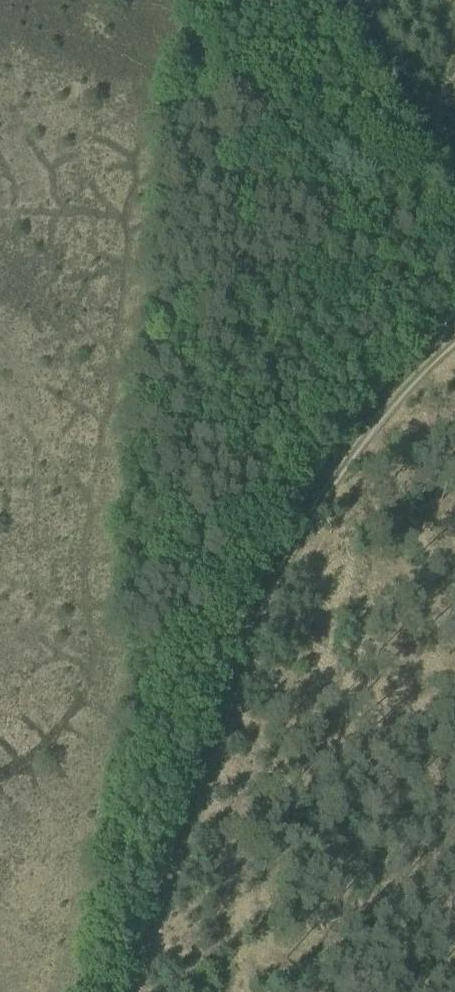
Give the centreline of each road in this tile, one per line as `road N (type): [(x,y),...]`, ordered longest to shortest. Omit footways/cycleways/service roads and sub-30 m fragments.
road 1 (track): [(135,991),(296,544),(355,449),(454,343)]
road 2 (track): [(454,980),(218,690)]
road 3 (track): [(354,0),(454,168)]

